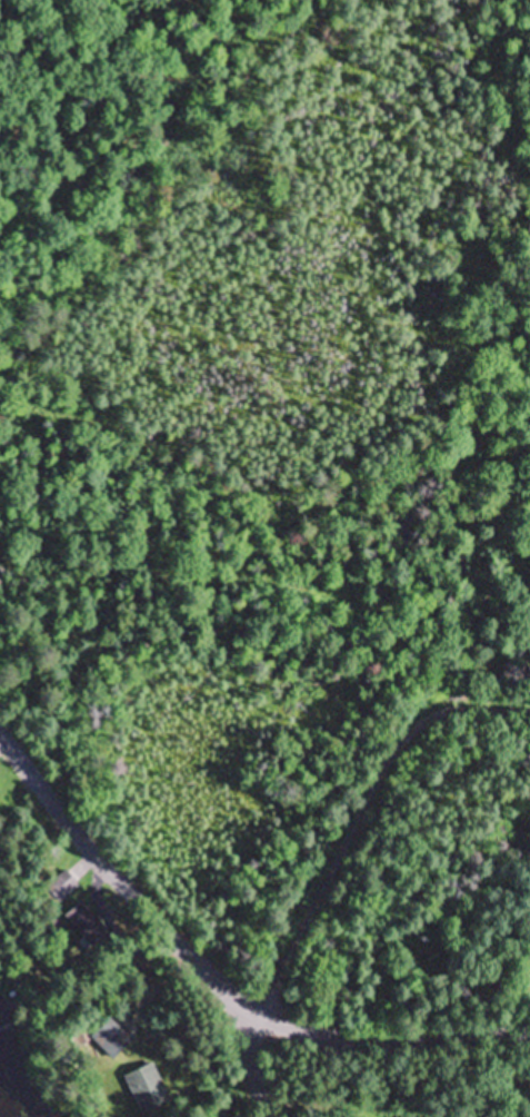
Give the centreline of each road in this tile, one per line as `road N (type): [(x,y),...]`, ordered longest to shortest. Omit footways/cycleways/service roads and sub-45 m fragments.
road 1 (residential): [(529,1037),(364,1041),(266,1015),(219,981),(0,740)]

